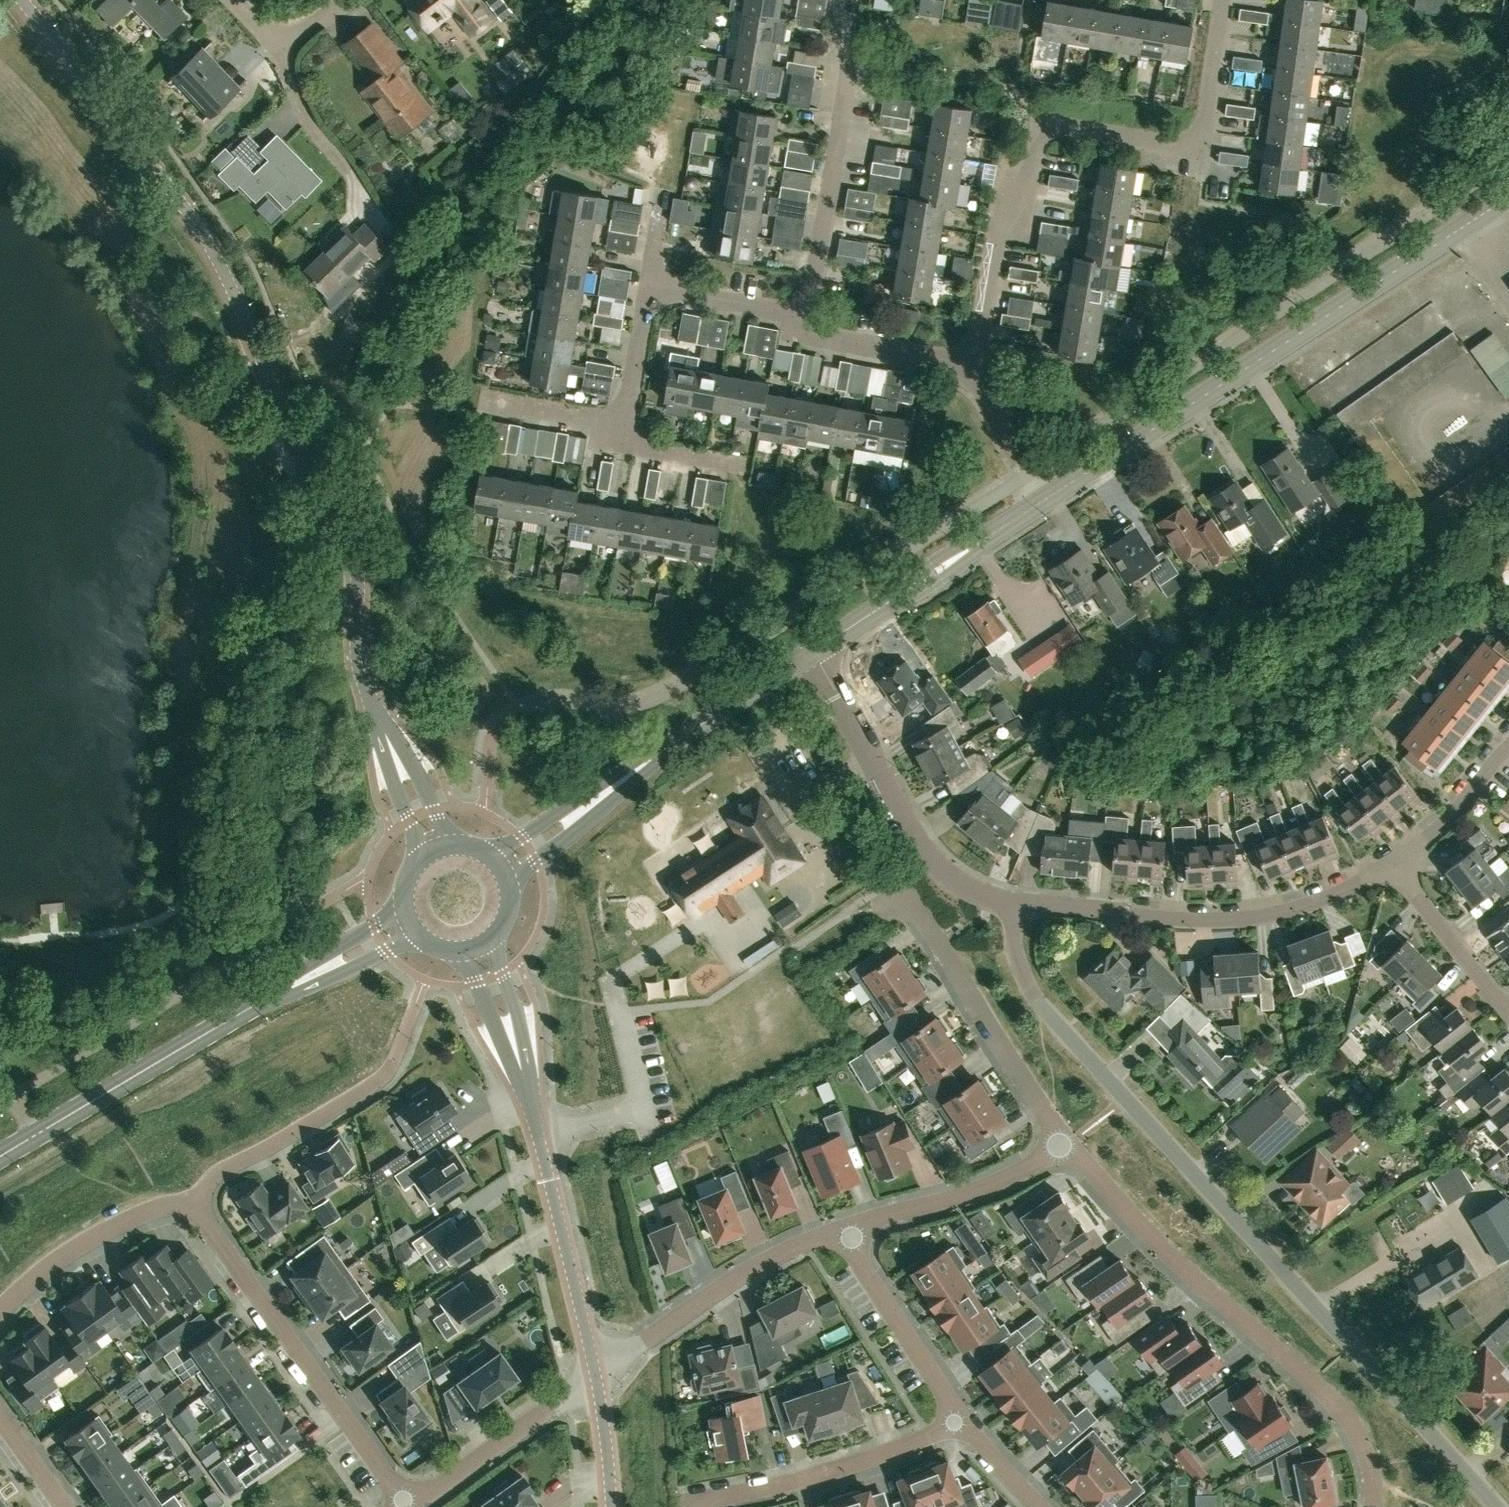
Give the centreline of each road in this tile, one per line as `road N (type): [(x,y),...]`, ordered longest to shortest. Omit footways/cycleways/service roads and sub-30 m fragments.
road 1 (tertiary): [(376,713),(357,644),(353,550),(230,287),(204,238),(17,0)]
road 2 (unclassified): [(1496,1506),(1036,1003),(1019,955),(1015,904)]
road 3 (residential): [(971,369),(1011,189),(1031,164),(1039,127),(1203,147),(1222,0)]
road 4 (tertiary): [(1040,503),(1508,195)]
road 5 (residential): [(1375,1506),(1374,1472),(1327,1394),(1065,1149)]
road 6 (residential): [(1015,904),(1247,922),(1300,910),(1400,867)]
road 7 (residential): [(805,319),(849,73),(986,97)]
road 8 (residential): [(405,1506),(193,1198)]
road 9 (unclassified): [(1015,904),(972,889),(918,837),(817,649)]
road 10 (residential): [(1065,1149),(897,882)]
road 11 (residential): [(848,1229),(733,1280),(596,1381)]
road 12 (residential): [(959,1421),(842,1469),(711,1506)]
road 13 (residential): [(193,1198),(217,1170),(376,1082),(394,1062)]
road 14 (tertiary): [(404,903),(201,1039)]
road 15 (tertiary): [(201,1039),(420,938)]
road 16 (tertiary): [(0,1159),(201,1039)]
road 17 (residential): [(1065,1149),(965,1195),(848,1229)]
road 18 (tertiary): [(850,629),(963,565),(1040,503)]
road 19 (tertiary): [(1040,503),(928,569),(850,629)]
road 20 (residential): [(0,1308),(56,1256),(162,1204),(193,1198)]
road 21 (residential): [(959,1421),(863,1267),(848,1229)]
road 22 (residential): [(596,1381),(414,1506)]
road 23 (tertiary): [(510,891),(667,749)]
road 24 (tertiary): [(667,749),(487,857)]
road 25 (residential): [(550,1180),(596,1381)]
road 26 (residential): [(352,215),(348,176),(296,97),(284,38)]
road 27 (tertiary): [(667,749),(817,649)]
road 28 (residential): [(971,369),(822,336),(805,319)]
road 29 (residential): [(1508,1004),(1400,867)]
road 30 (residential): [(805,319),(647,298)]
road 31 (tertiary): [(376,713),(418,864)]
road 32 (tertiary): [(457,847),(376,713)]
road 33 (unclassified): [(453,953),(477,983),(527,1089)]
road 34 (unclassified): [(527,1089),(526,1046),(495,938)]
road 35 (residential): [(1400,867),(1508,757)]
road 36 (residential): [(1040,503),(1020,479),(971,369)]
road 37 (residential): [(623,424),(492,402)]
road 38 (residential): [(647,298),(623,424)]
road 39 (residential): [(596,1381),(612,1506)]

